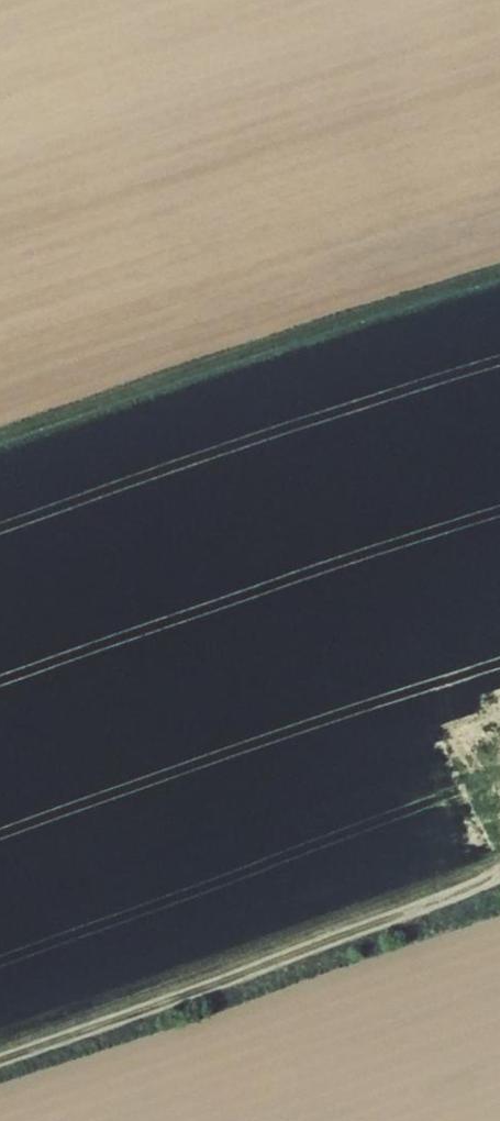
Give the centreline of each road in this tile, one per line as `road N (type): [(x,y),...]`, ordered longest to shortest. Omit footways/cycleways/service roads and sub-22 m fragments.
road 1 (track): [(499,887),(0,1062)]
road 2 (track): [(0,424),(295,325),(499,266)]

